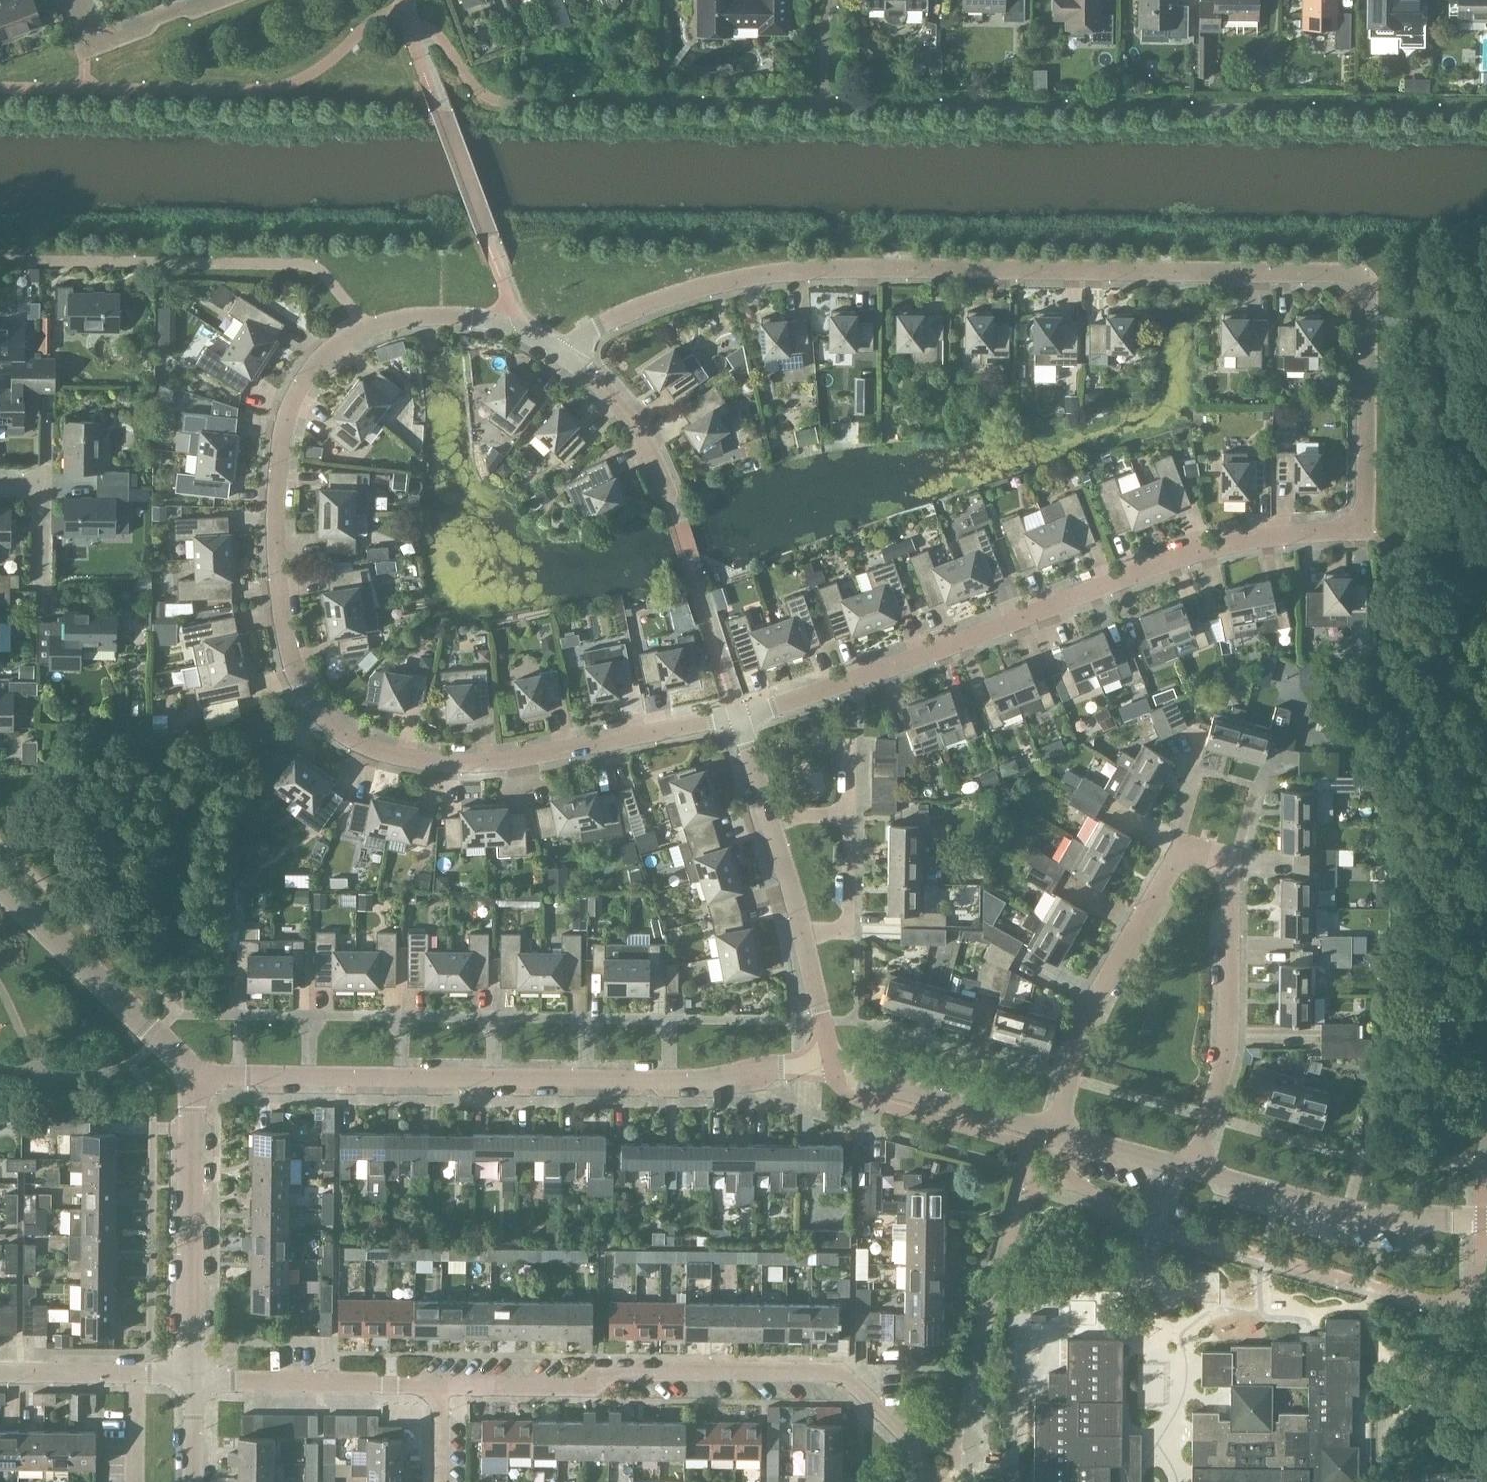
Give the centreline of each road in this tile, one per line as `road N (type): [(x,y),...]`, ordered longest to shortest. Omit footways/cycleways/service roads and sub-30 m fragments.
road 1 (residential): [(737,715),(520,757),(441,762),(356,741),(326,718),(298,678),(280,606),(276,494),(282,428),(309,371),(349,336),(423,314),(499,322),(561,352)]
road 2 (residential): [(737,715),(1193,553),(1269,536),(1364,530),(1367,317)]
road 3 (residential): [(561,352),(599,324),(675,294),(810,269),(1343,272),(1363,283),(1367,317)]
road 4 (residential): [(1194,1169),(1227,1046),(1230,859),(1182,847),(1091,1005),(1055,1130)]
road 5 (unclassified): [(831,1067),(679,1079),(193,1074)]
road 6 (residential): [(439,1385),(586,1387),(606,1369),(839,1371),(908,1439),(914,1481)]
road 7 (unclassified): [(191,1377),(193,1074)]
road 8 (unclassified): [(1486,1219),(1347,1210),(1194,1169)]
road 9 (unclassified): [(193,1074),(0,886)]
road 10 (residential): [(439,1385),(191,1377)]
road 11 (unclassified): [(1055,1130),(831,1067)]
road 12 (residential): [(0,1371),(191,1377)]
road 13 (residential): [(670,510),(642,437),(587,373)]
road 14 (residential): [(803,937),(847,925),(848,815)]
road 15 (unclassified): [(1194,1169),(1055,1130)]
road 16 (residential): [(41,584),(41,485),(0,484)]
road 17 (residential): [(831,1067),(803,937)]
road 18 (residential): [(803,937),(770,821)]

